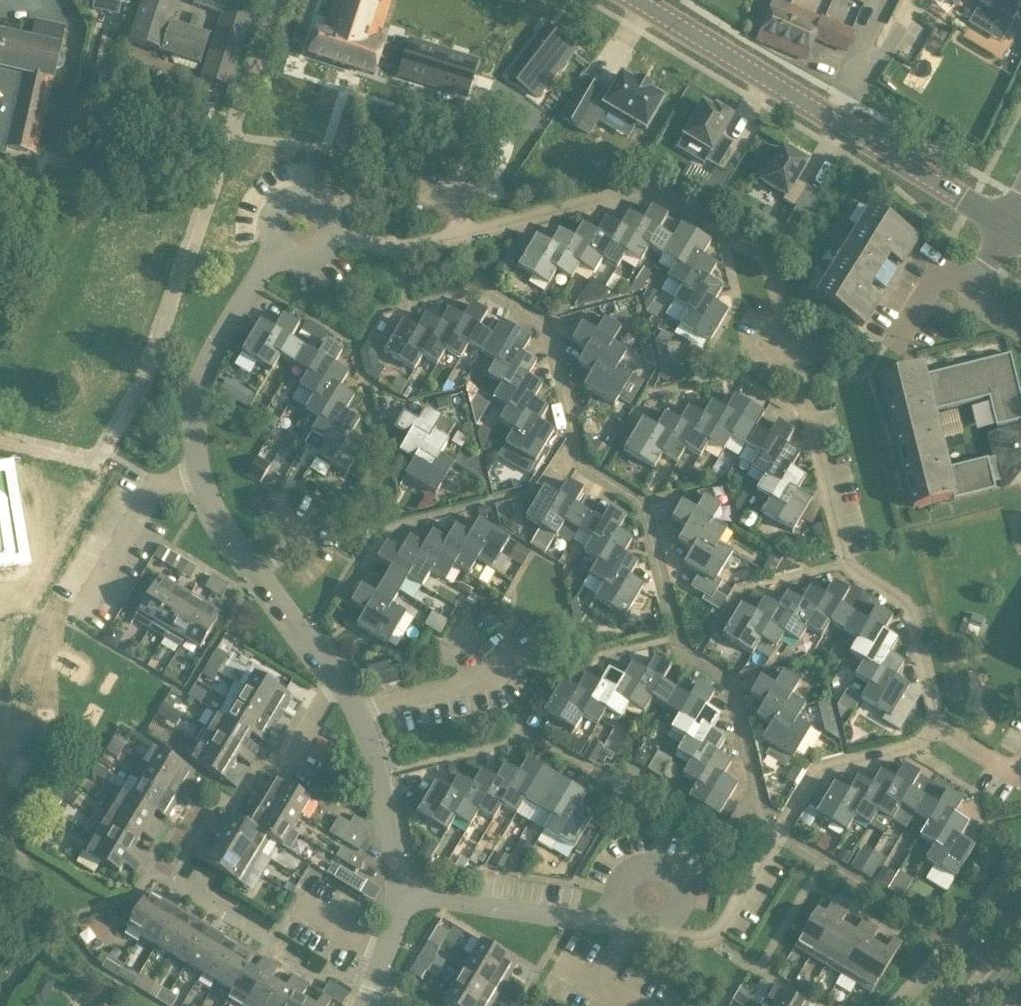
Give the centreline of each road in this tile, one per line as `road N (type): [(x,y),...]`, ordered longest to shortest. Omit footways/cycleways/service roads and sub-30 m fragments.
road 1 (residential): [(466,233),(661,191),(774,261),(849,565),(908,596),(936,729)]
road 2 (residential): [(783,837),(763,820),(728,679),(682,651),(650,515),(586,470),(548,329),(488,288),(466,233)]
road 3 (residential): [(199,477),(198,404),(211,365),(260,277),(300,227),(395,249),(466,233)]
road 4 (tertiary): [(1008,228),(626,0)]
road 5 (residential): [(337,681),(211,508),(199,477)]
road 6 (residential): [(631,927),(402,892)]
road 7 (residential): [(783,837),(708,939),(631,927)]
road 8 (residential): [(936,729),(909,751),(820,774),(783,837)]
road 9 (residential): [(82,615),(156,489),(199,477)]
road 10 (residential): [(402,892),(392,818),(356,715)]
road 11 (residential): [(356,715),(469,685),(502,657)]
road 12 (residential): [(919,919),(783,837)]
road 13 (tertiary): [(1020,903),(932,1005)]

